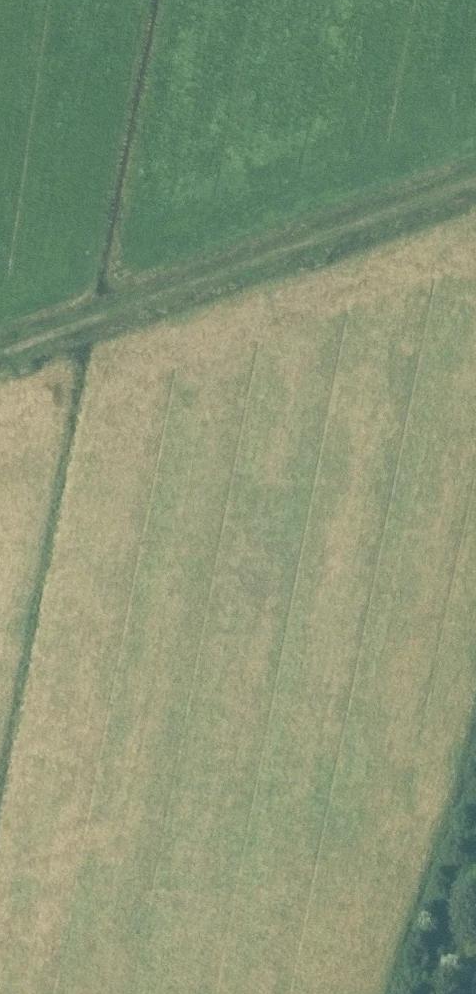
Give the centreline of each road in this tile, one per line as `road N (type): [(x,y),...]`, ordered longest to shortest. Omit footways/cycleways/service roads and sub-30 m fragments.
road 1 (track): [(475,184),(0,356)]

